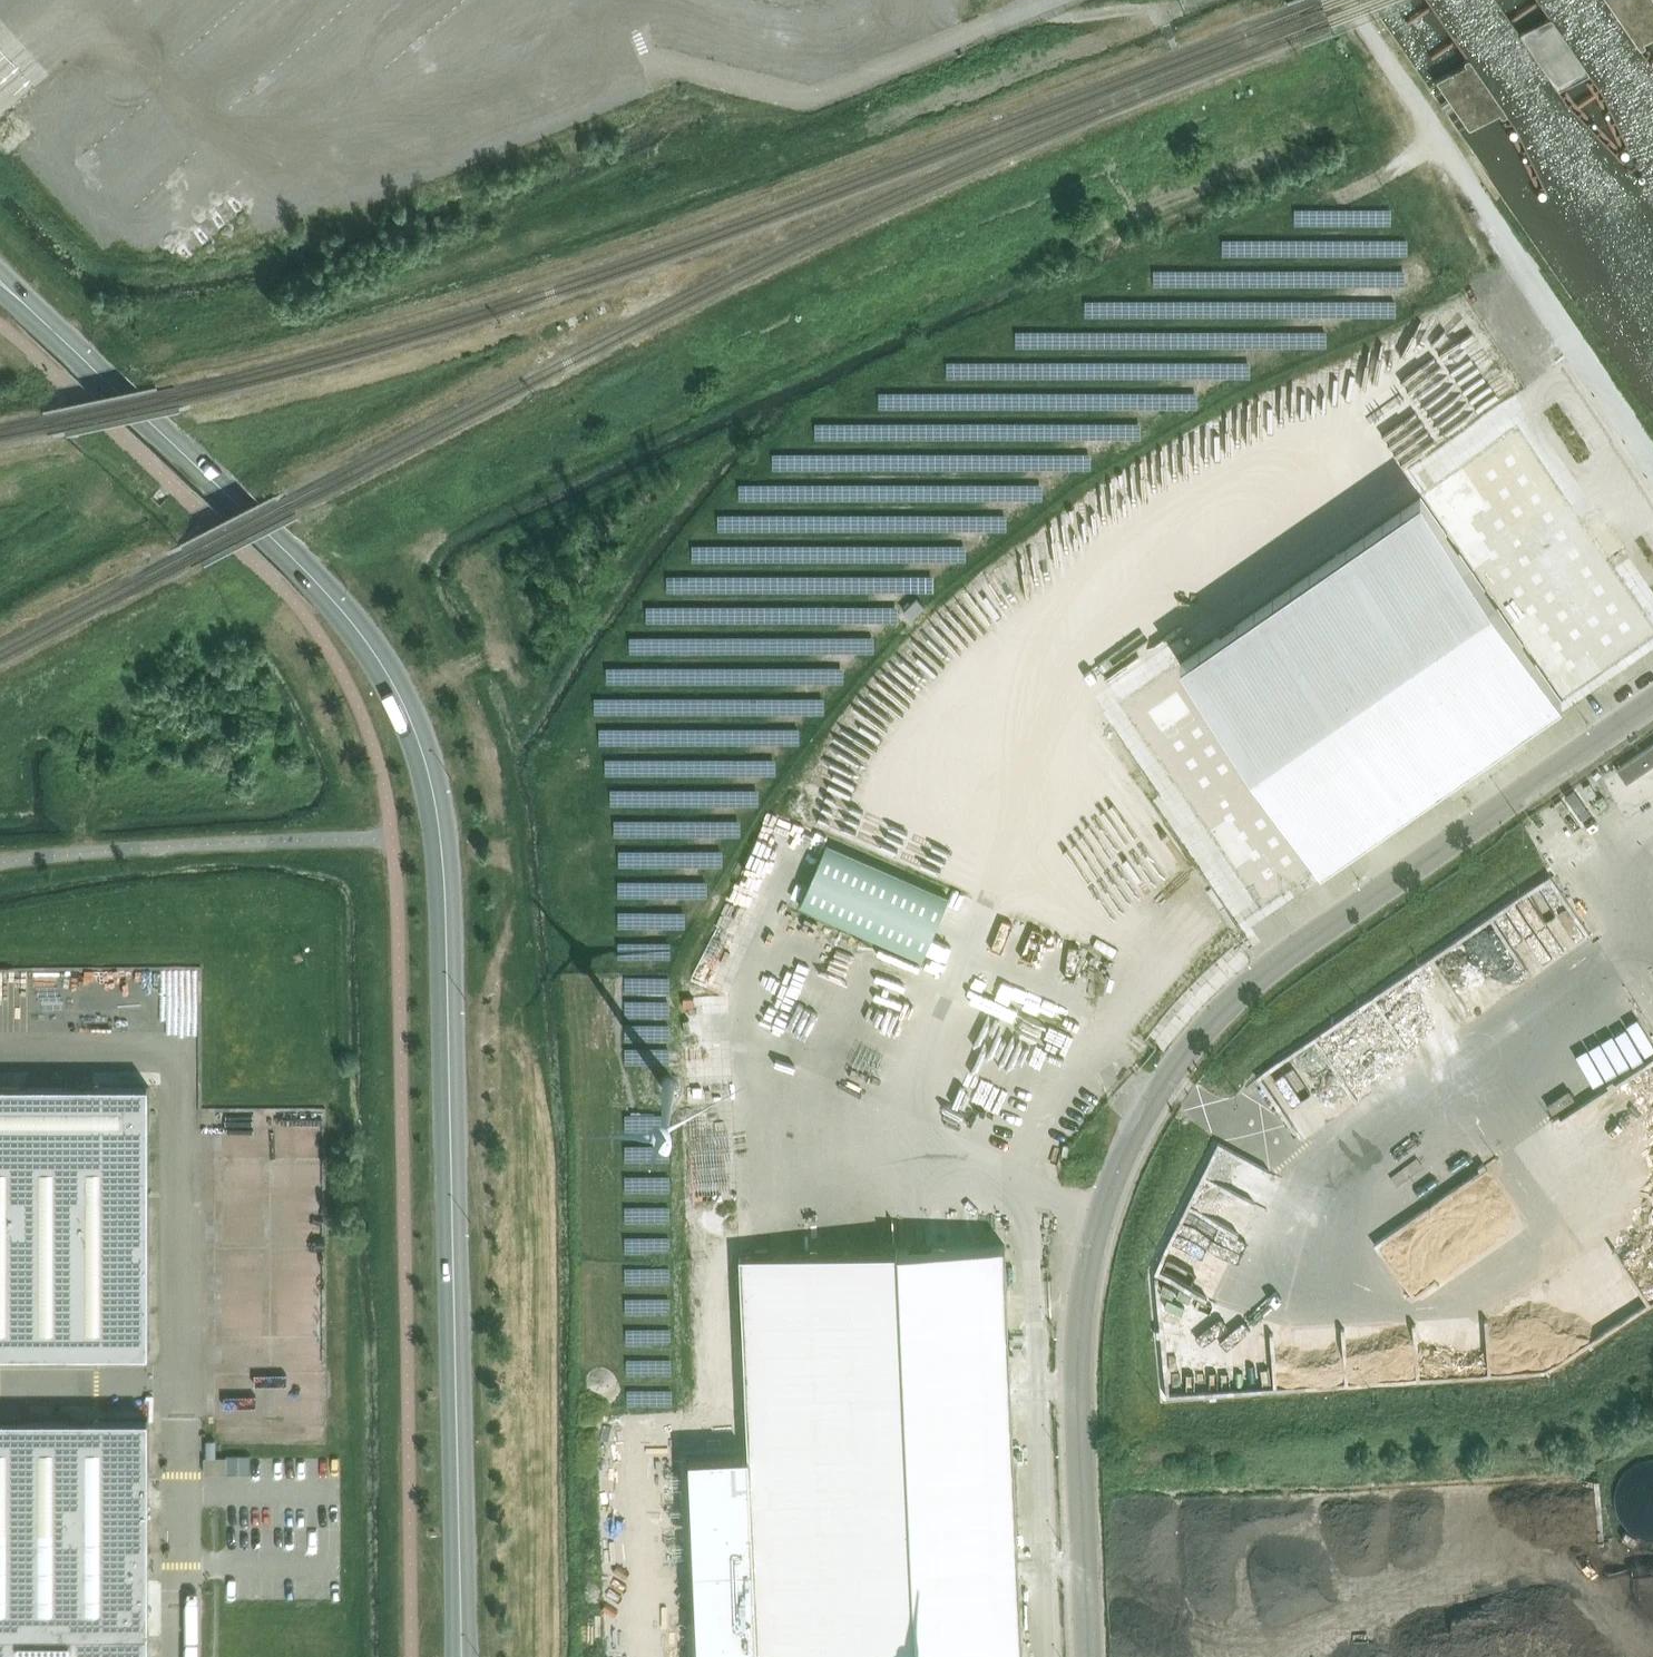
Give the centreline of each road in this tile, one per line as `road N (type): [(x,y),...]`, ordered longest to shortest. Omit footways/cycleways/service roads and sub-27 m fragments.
road 1 (tertiary): [(66,342),(278,544),(370,646),(425,758),(445,892),(460,1629)]
road 2 (unclassified): [(1088,1656),(1078,1323),(1099,1217),(1147,1110),(1210,1024),(1268,969),(1652,702)]

